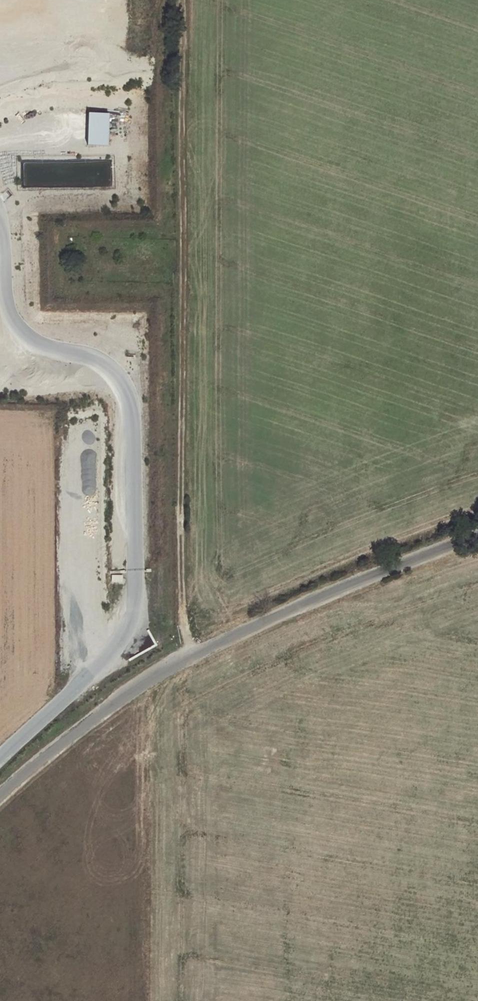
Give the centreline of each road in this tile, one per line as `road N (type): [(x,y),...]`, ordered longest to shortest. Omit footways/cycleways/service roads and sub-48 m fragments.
road 1 (track): [(181,0),(184,660)]
road 2 (unclassified): [(477,534),(184,660),(81,728),(0,795)]

